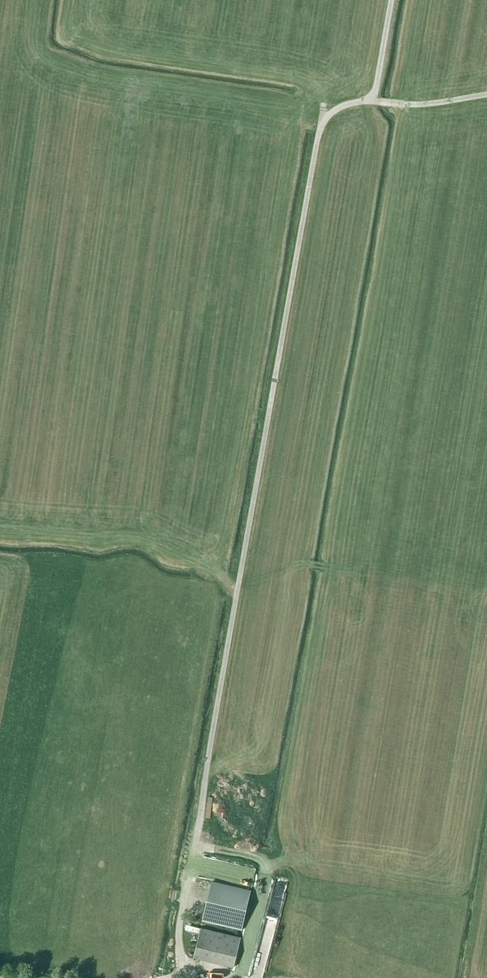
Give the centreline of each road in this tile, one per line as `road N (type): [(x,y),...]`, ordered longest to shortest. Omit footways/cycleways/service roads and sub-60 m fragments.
road 1 (track): [(170,977),(183,975),(185,899),(323,104),(293,79),(98,47),(79,35),(71,0)]
road 2 (track): [(322,122),(350,104),(425,105),(486,95)]

